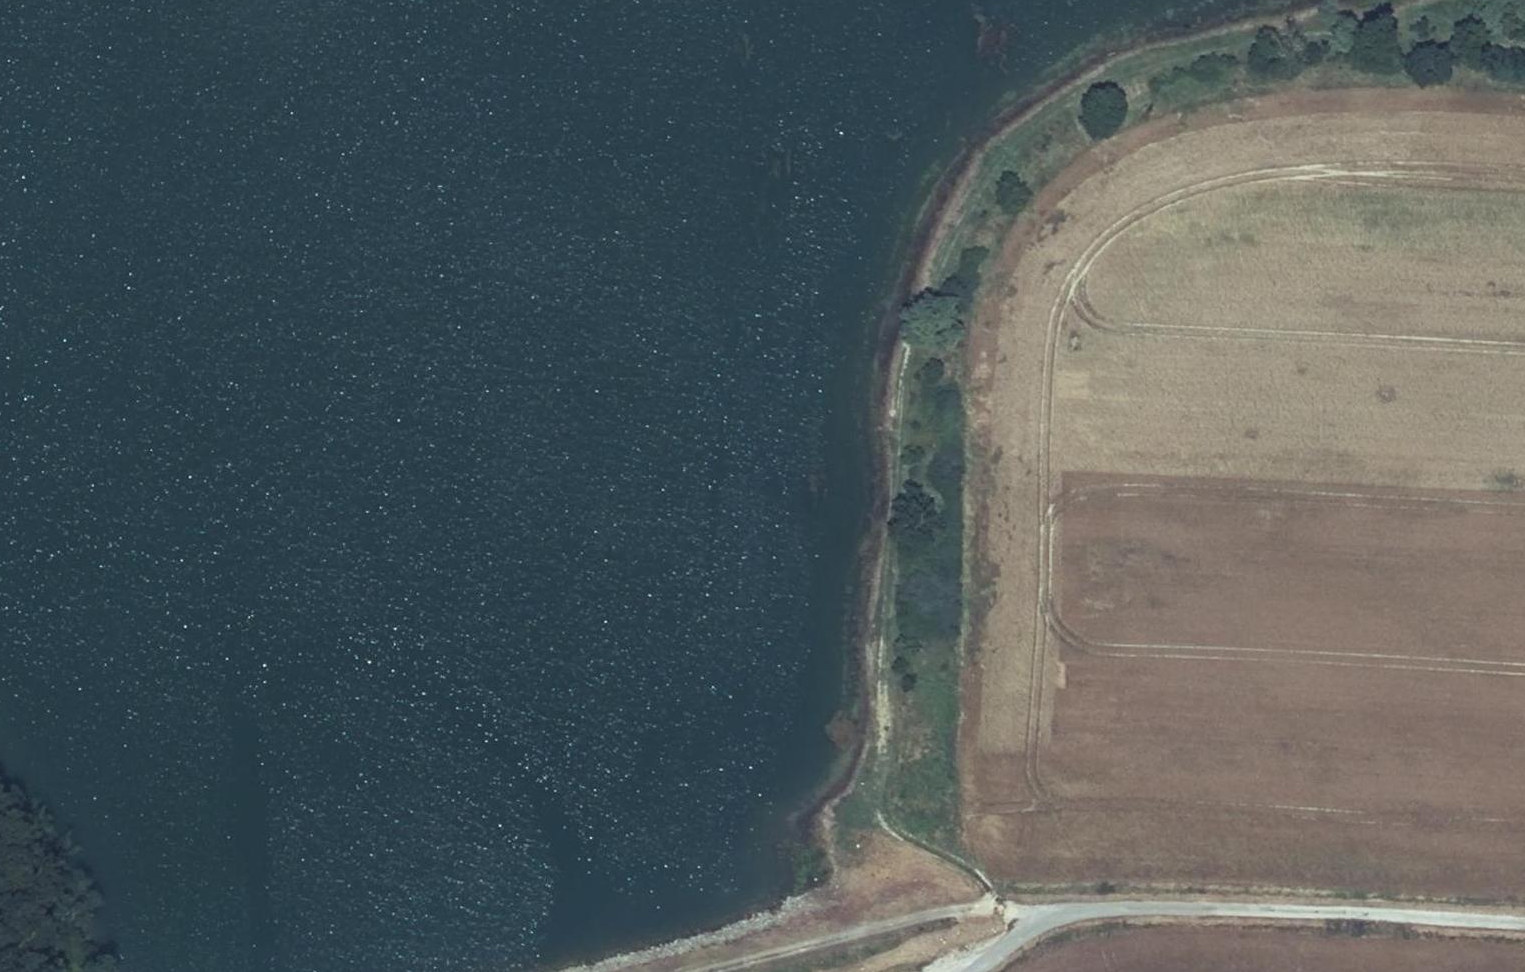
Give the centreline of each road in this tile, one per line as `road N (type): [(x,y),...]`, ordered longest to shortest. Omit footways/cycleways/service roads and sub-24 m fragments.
road 1 (unclassified): [(1524,923),(1082,908)]
road 2 (track): [(970,971),(1082,908)]

